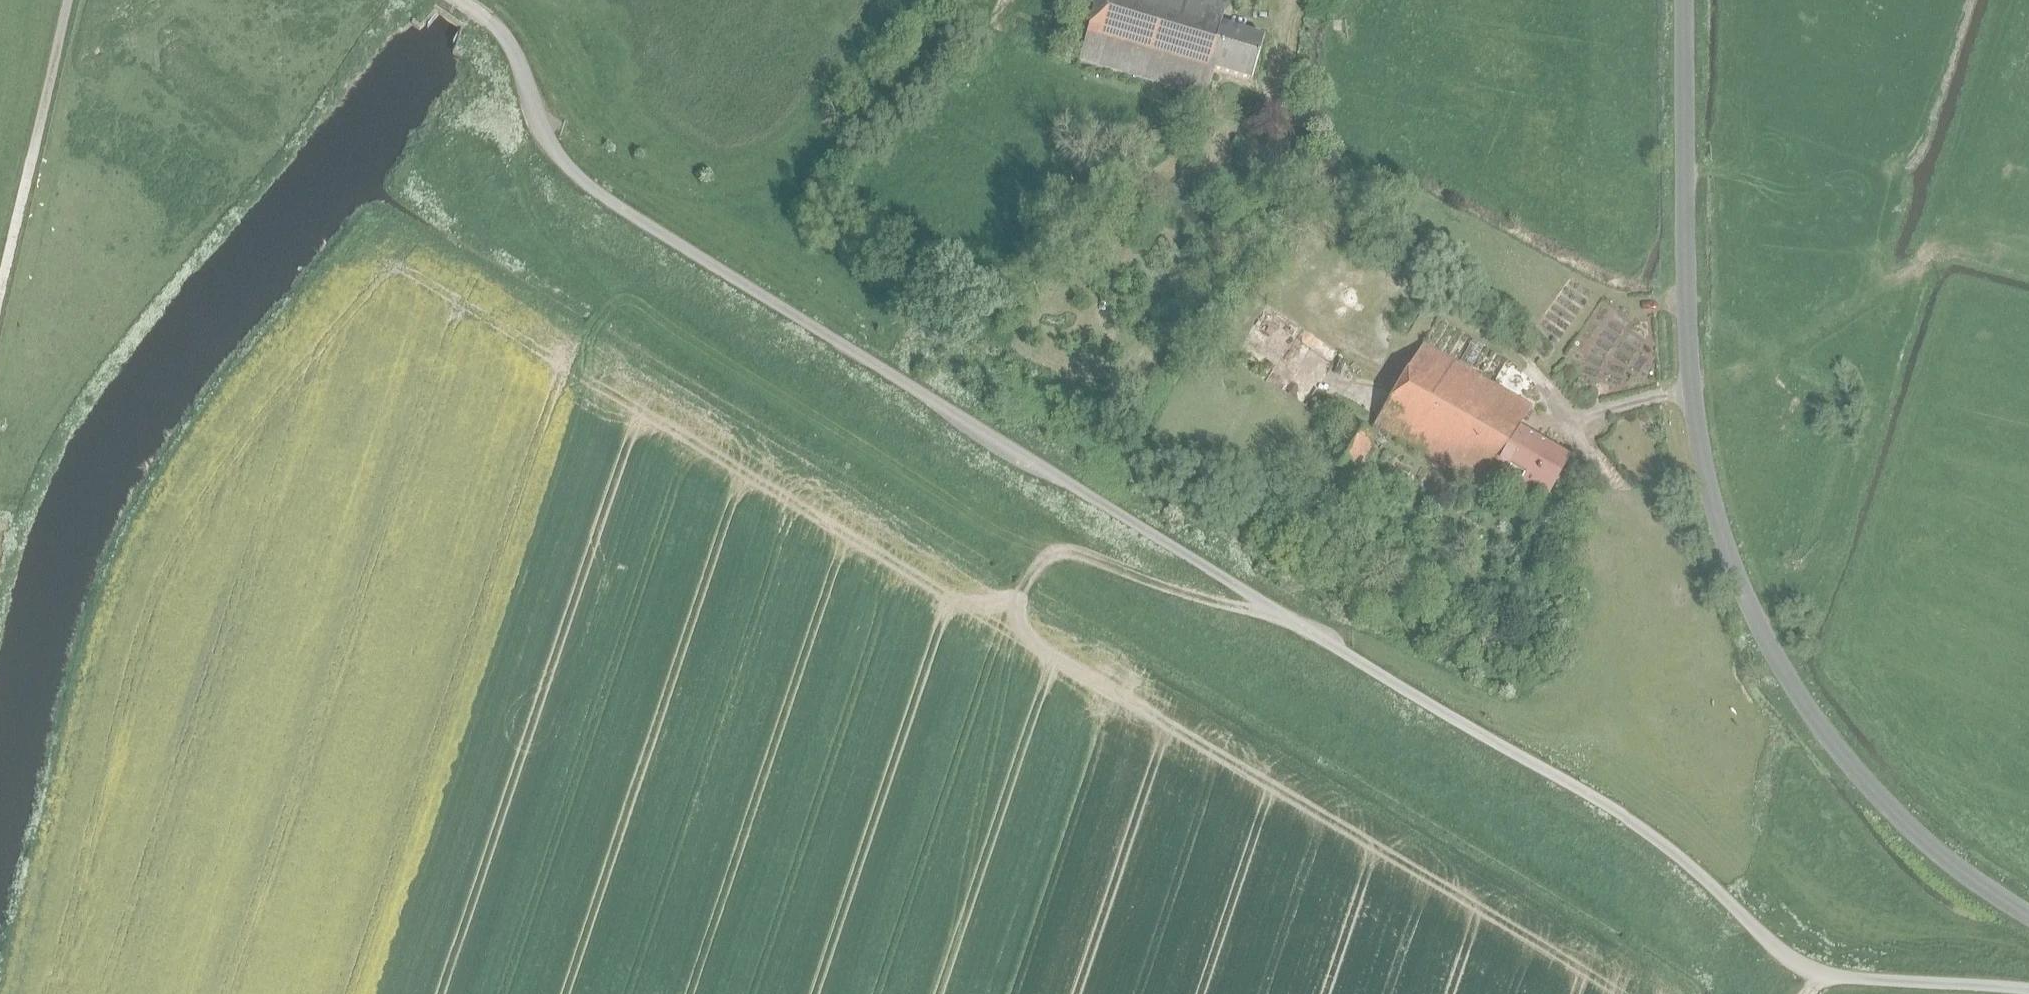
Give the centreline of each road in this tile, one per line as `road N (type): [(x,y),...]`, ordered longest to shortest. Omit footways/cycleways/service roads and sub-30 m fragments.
road 1 (unclassified): [(2028,992),(1833,982),(1794,965),(1629,825),(605,204),(540,137),(500,36),(452,0)]
road 2 (tertiary): [(2028,917),(1937,853),(1838,751),(1791,683),(1725,556),(1705,491),(1692,390),(1684,0)]
road 3 (track): [(68,0),(0,295)]
road 4 (track): [(1279,615),(1226,611),(1068,553),(1047,559),(1021,599)]

